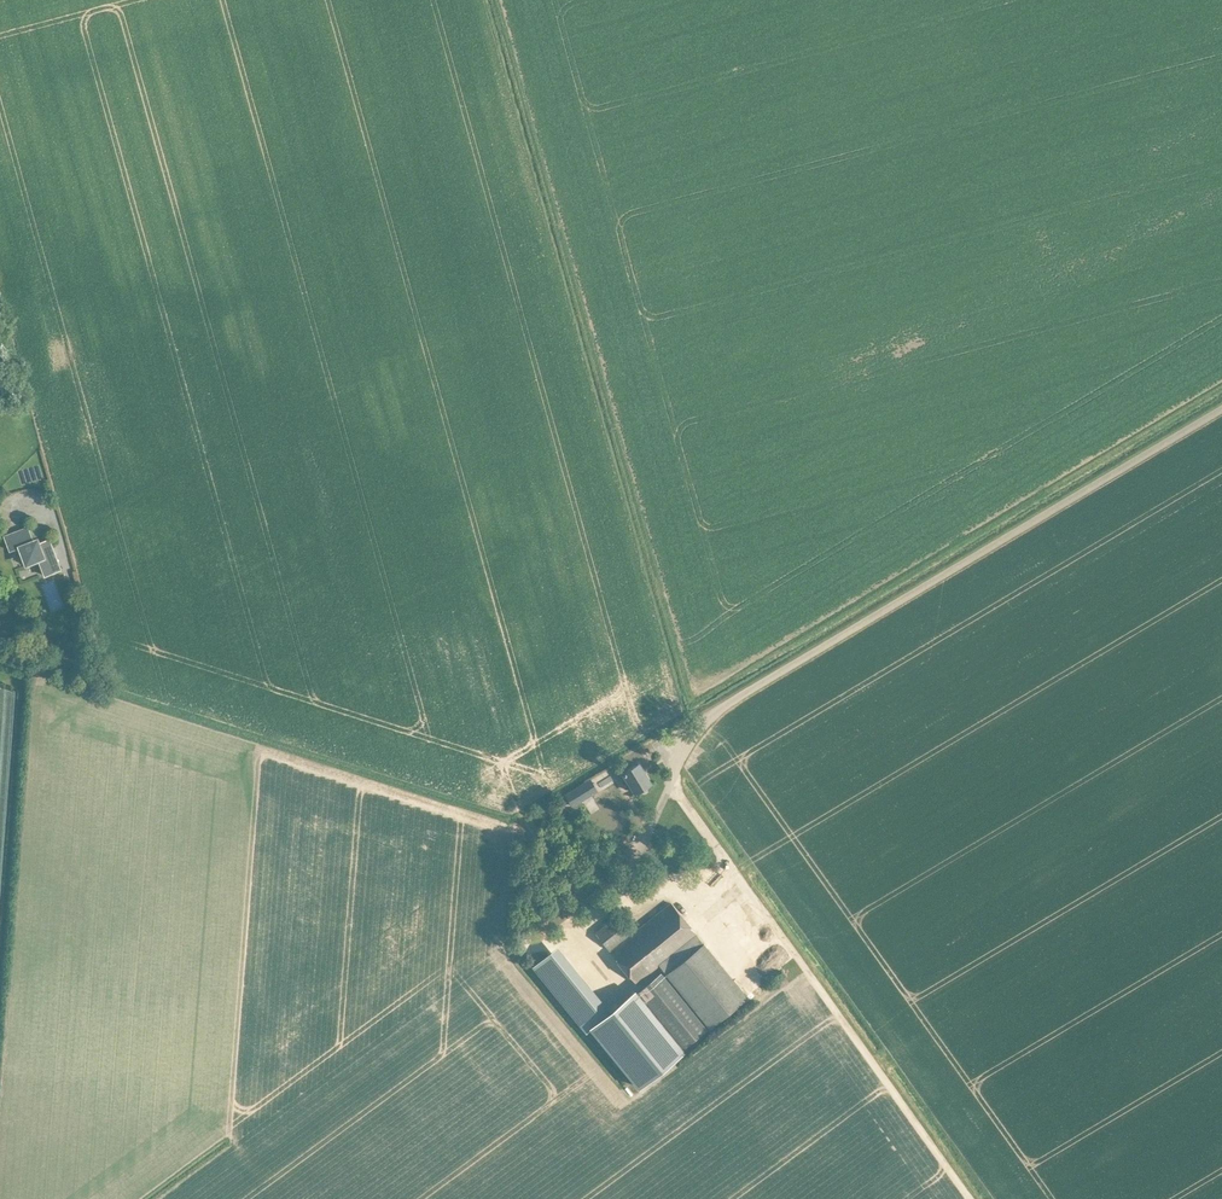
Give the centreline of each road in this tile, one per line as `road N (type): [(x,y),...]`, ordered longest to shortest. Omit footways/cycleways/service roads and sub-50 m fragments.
road 1 (unclassified): [(672,765),(714,715),(1221,409)]
road 2 (track): [(968,1198),(674,792),(672,765)]

